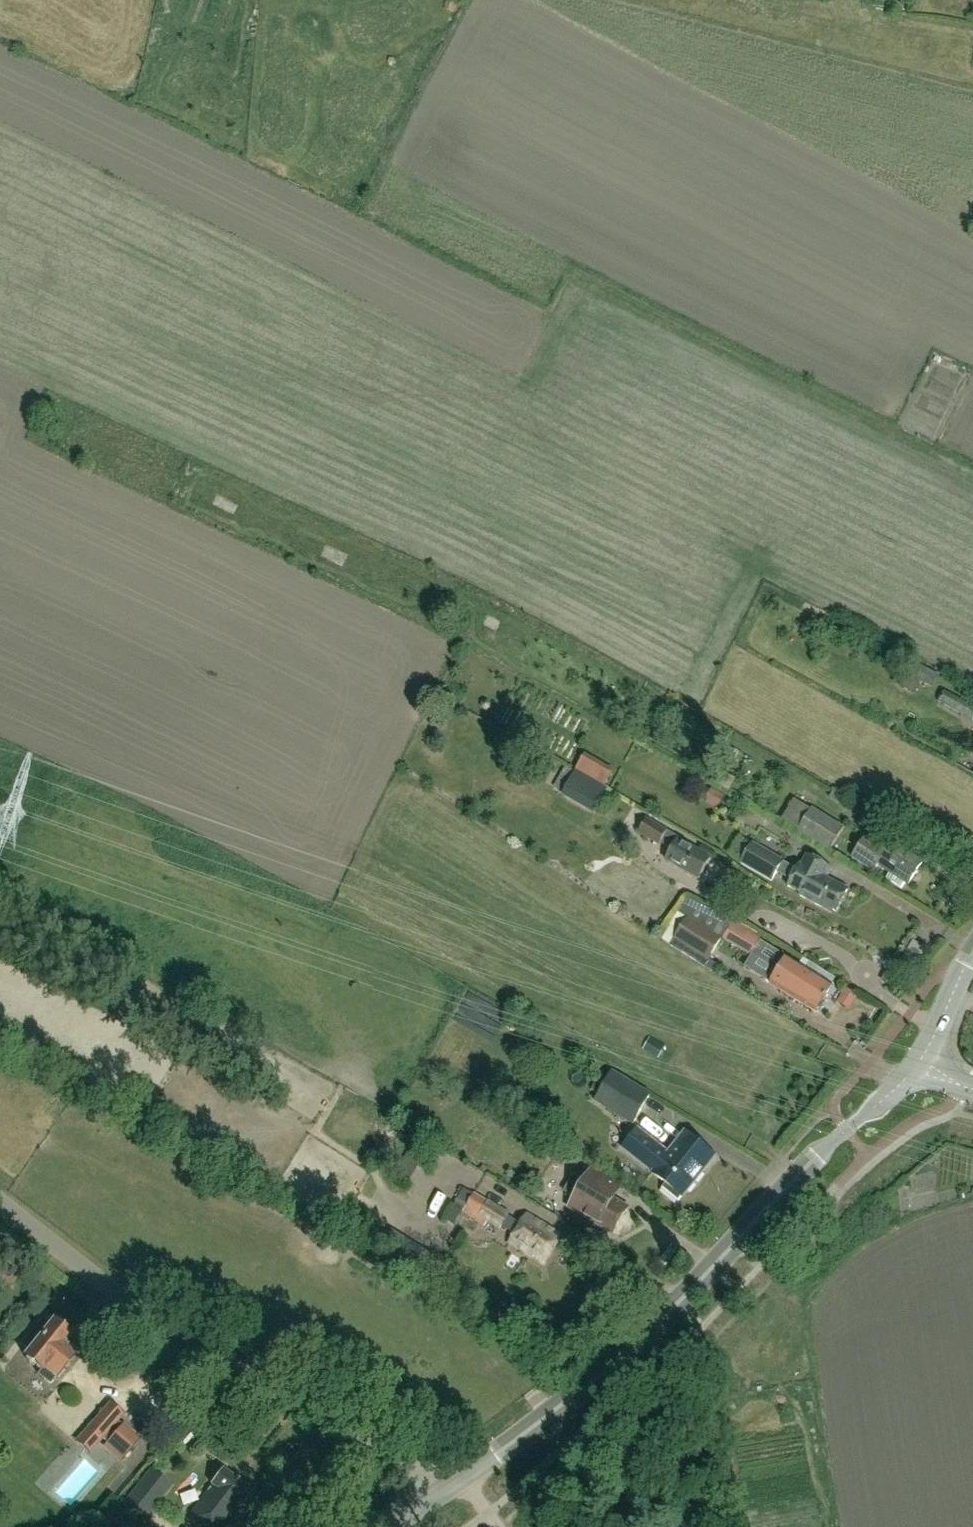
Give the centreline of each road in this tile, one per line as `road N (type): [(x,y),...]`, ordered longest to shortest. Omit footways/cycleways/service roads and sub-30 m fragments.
road 1 (secondary): [(447,1484),(639,1340),(814,1156),(921,1070)]
road 2 (residential): [(289,1395),(185,1342),(0,1201)]
road 3 (residential): [(289,1395),(447,1484)]
road 4 (secondary): [(921,1070),(972,954)]

